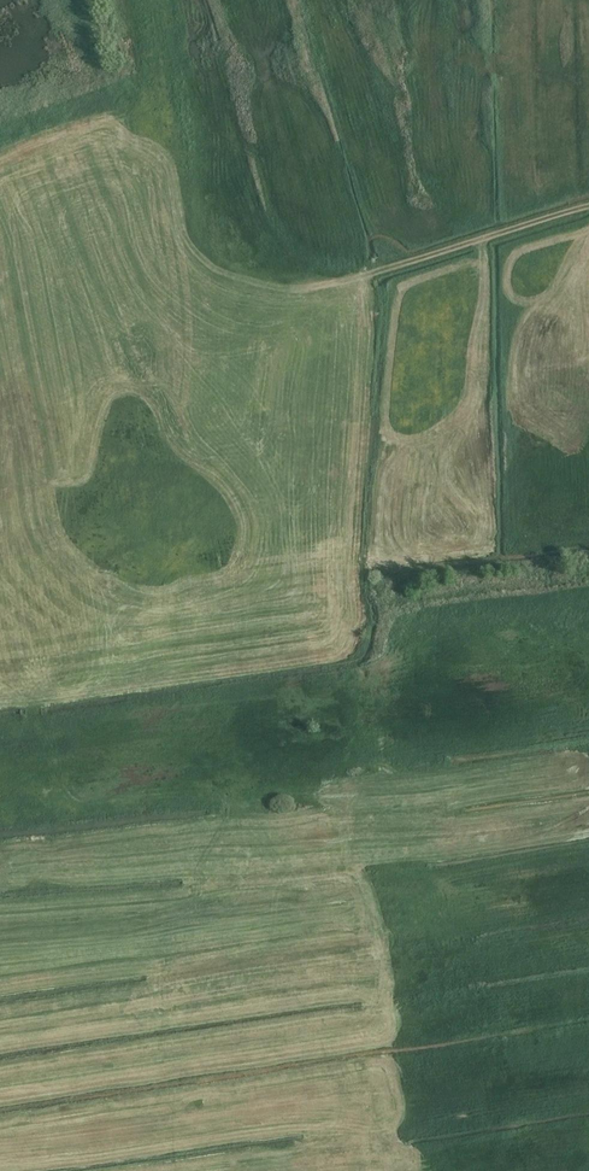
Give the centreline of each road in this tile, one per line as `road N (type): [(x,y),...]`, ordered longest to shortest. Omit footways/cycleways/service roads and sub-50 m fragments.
road 1 (track): [(379,273),(588,207)]

